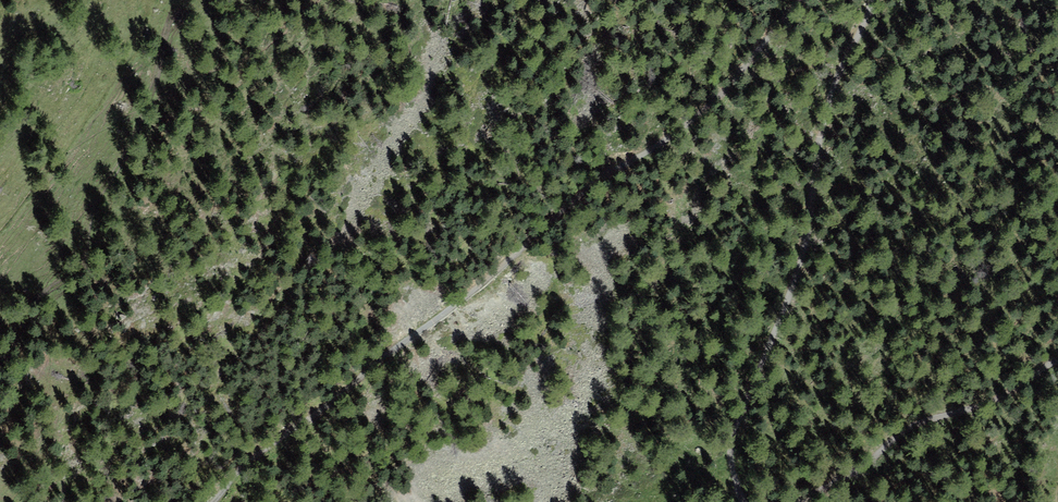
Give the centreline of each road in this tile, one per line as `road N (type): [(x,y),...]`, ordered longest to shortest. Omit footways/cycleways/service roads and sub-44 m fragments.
road 1 (track): [(802,0),(728,89),(526,239),(486,280),(244,466),(213,501)]
road 2 (track): [(742,501),(730,441),(795,277),(819,144),(870,0)]
road 3 (track): [(0,357),(31,301),(79,270),(93,203),(127,153),(180,0)]
road 4 (track): [(1057,361),(1008,392),(911,428),(799,501)]

